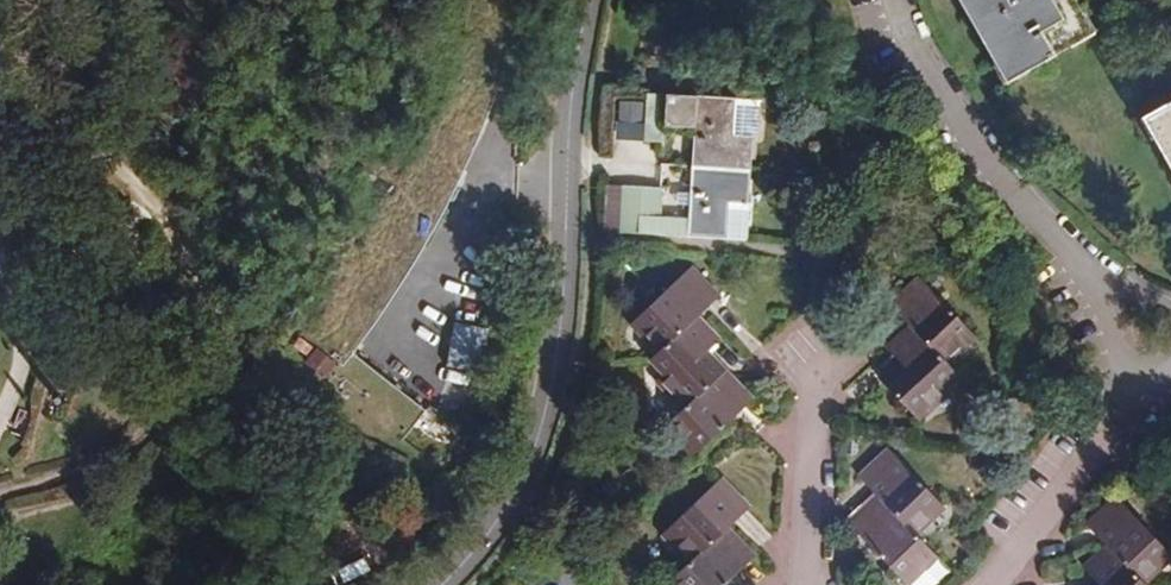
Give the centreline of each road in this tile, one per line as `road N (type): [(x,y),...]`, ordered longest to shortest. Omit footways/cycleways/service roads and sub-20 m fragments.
road 1 (tertiary): [(591,0),(568,121),(568,273),(549,409),(511,502),(487,539),(439,584)]
road 2 (track): [(0,524),(100,498),(153,469),(193,422),(222,350)]
road 3 (track): [(194,262),(148,196),(76,133),(0,42)]

